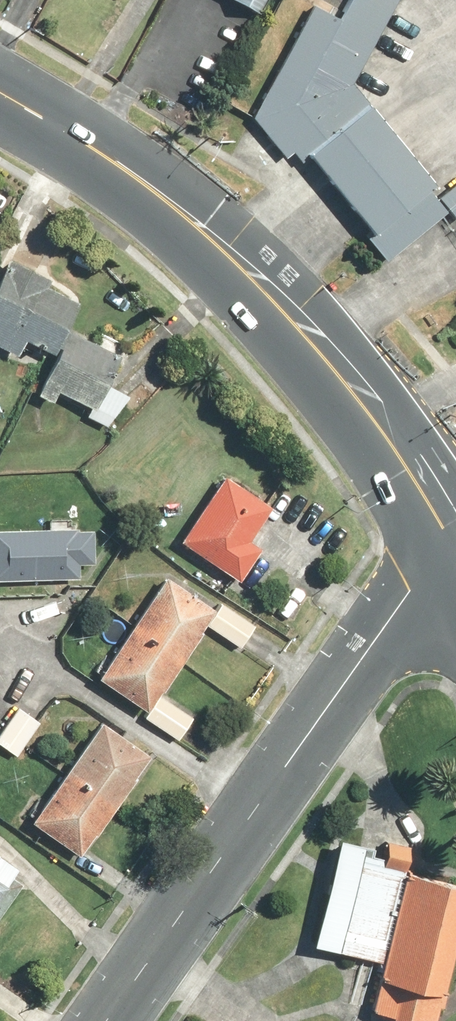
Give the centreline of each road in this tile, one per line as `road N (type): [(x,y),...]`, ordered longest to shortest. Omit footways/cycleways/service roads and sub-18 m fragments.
road 1 (tertiary): [(446,544),(107,1020)]
road 2 (primary): [(0,98),(81,143),(150,197),(273,317),(366,428)]
road 3 (primary): [(446,544),(366,428)]

